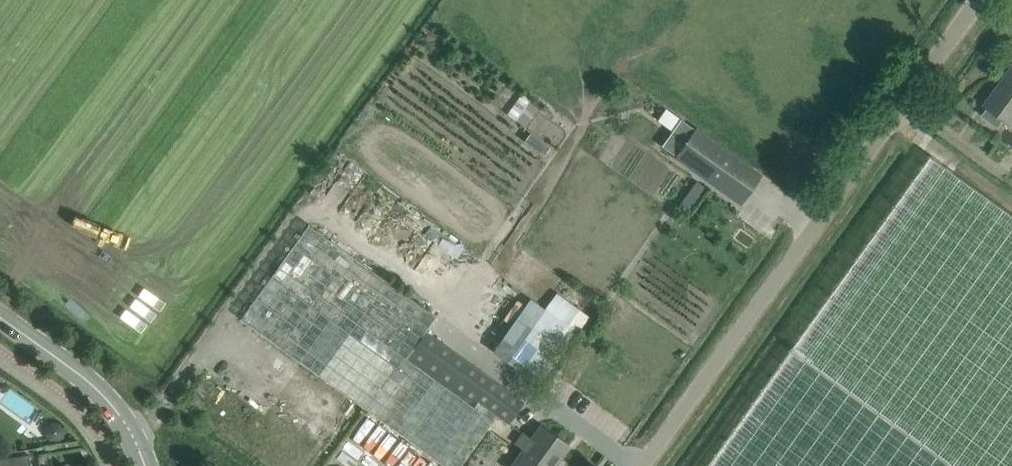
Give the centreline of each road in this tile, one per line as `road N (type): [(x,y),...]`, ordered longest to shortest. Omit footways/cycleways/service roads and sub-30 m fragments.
road 1 (residential): [(645,465),(981,0)]
road 2 (tertiary): [(146,465),(112,404),(0,317)]

